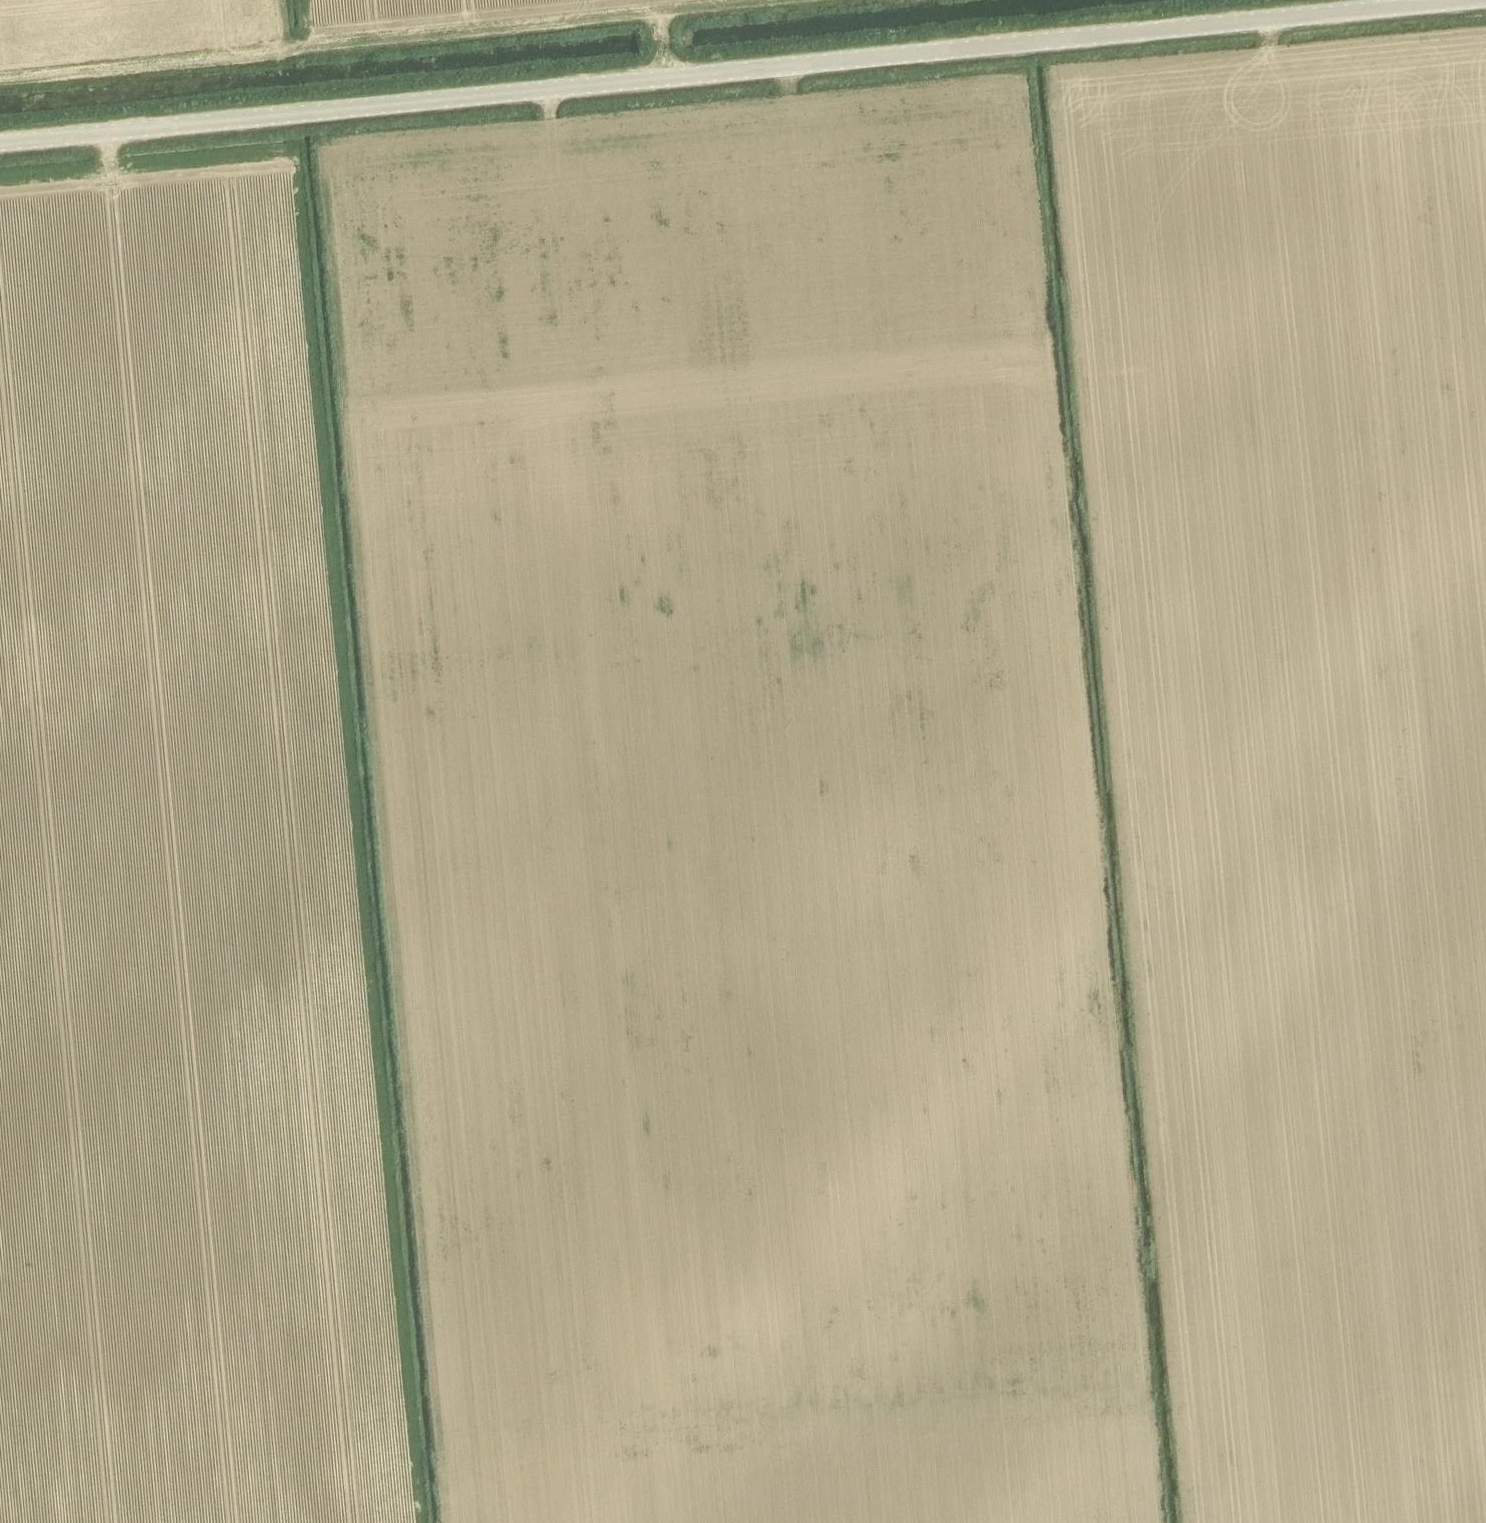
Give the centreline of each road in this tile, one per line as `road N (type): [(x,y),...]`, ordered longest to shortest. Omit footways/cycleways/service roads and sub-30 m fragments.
road 1 (unclassified): [(0,145),(1462,0)]

